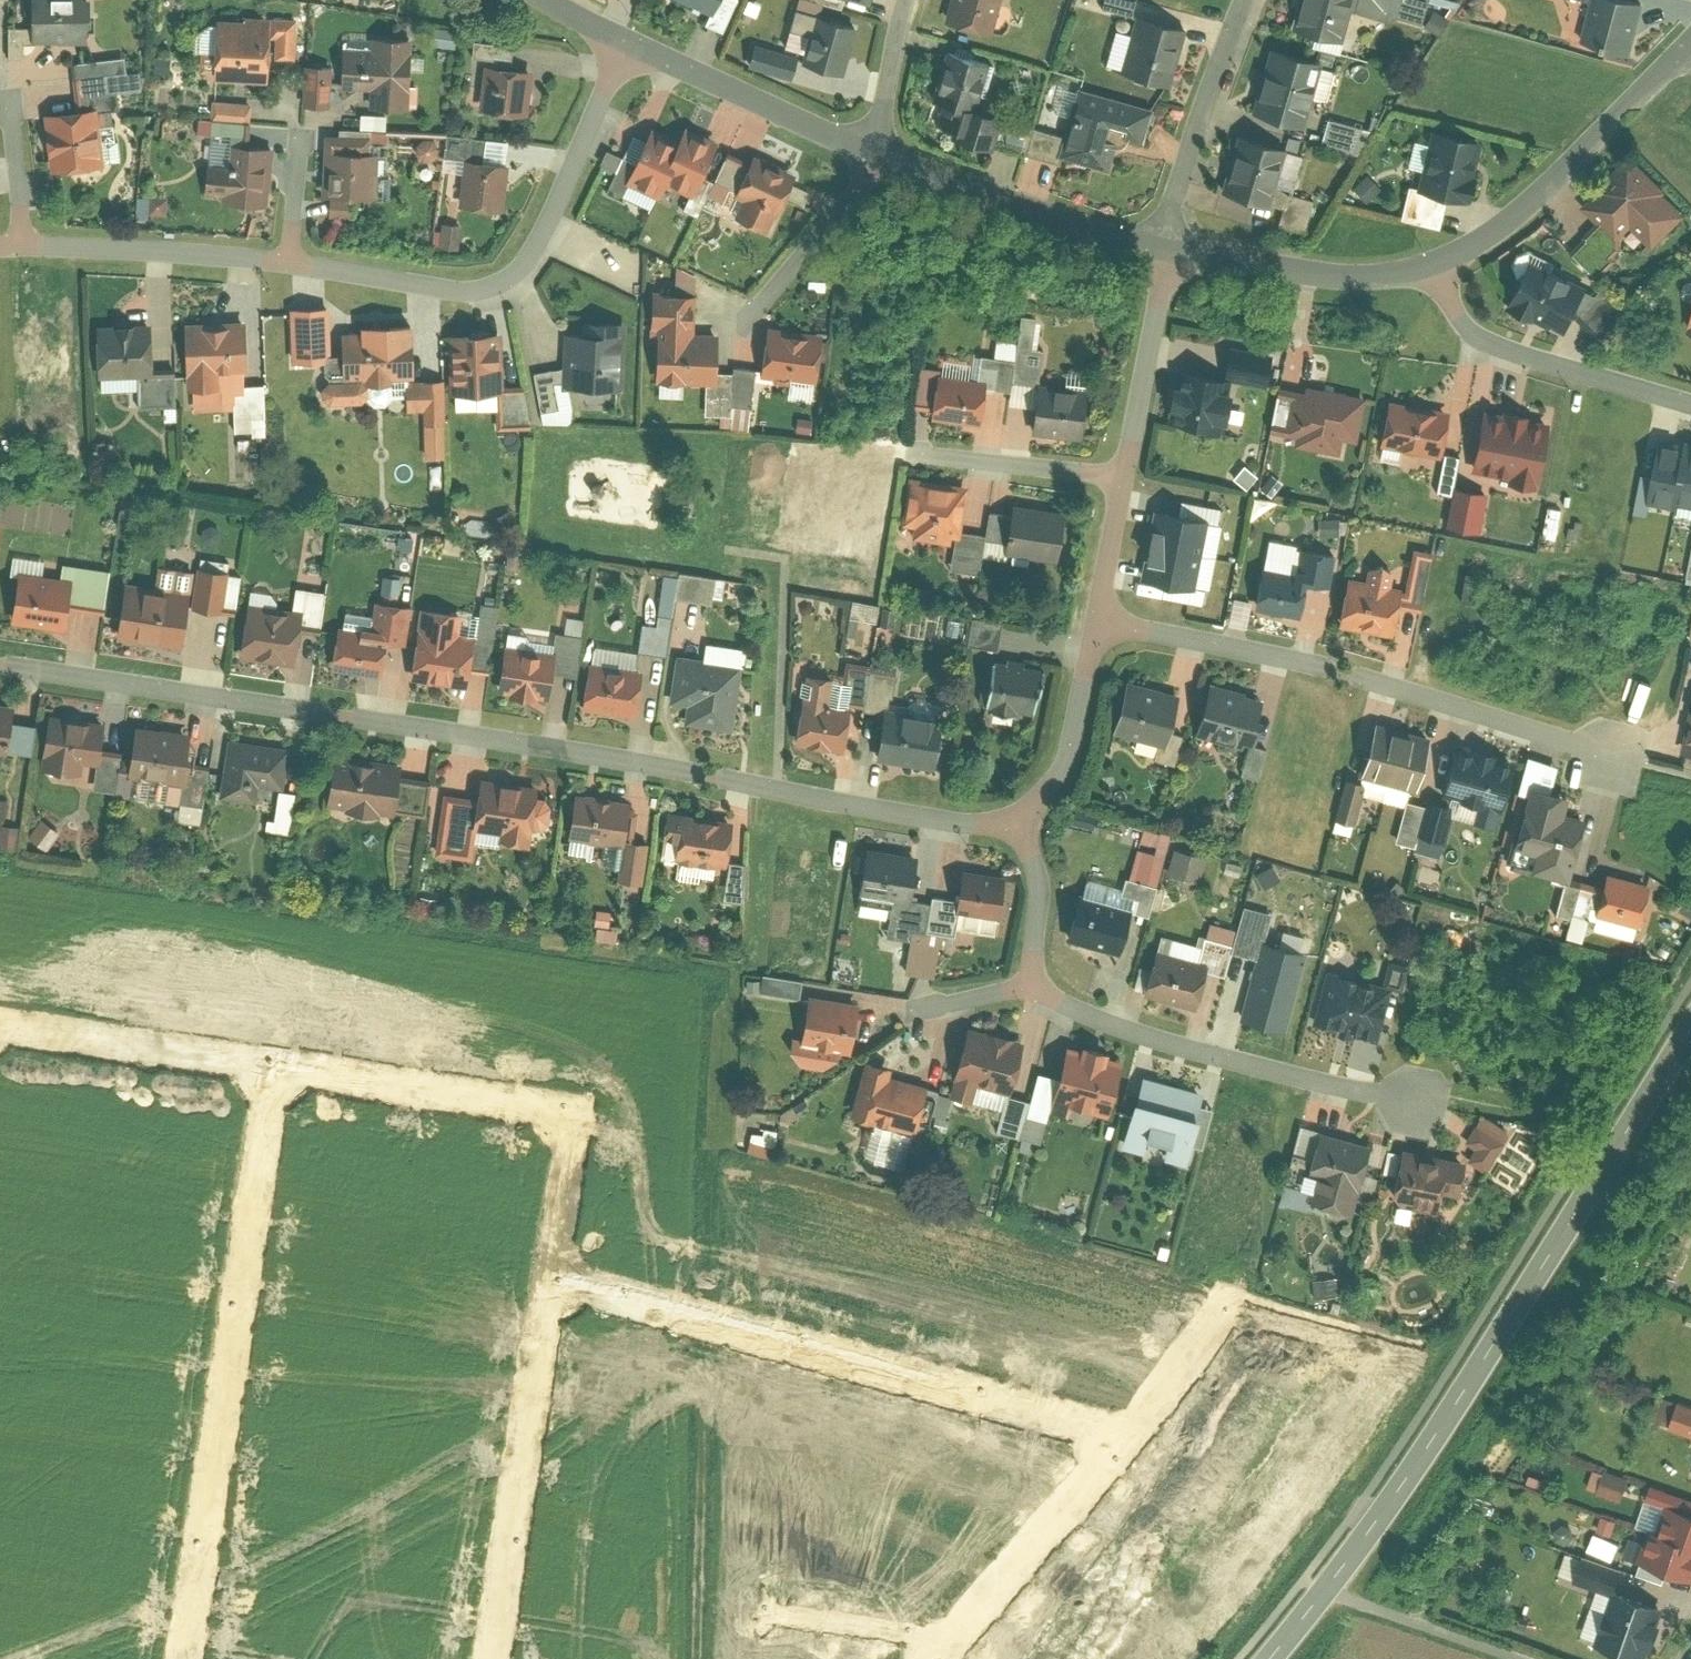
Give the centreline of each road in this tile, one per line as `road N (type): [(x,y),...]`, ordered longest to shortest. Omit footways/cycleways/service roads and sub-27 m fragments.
road 1 (residential): [(0,662),(705,771),(916,816),(1018,824)]
road 2 (residential): [(624,45),(535,255),(480,292),(191,254),(0,248)]
road 3 (secondary): [(1270,1658),(1422,1457),(1690,1031)]
road 4 (residential): [(1132,1427),(551,1274)]
road 5 (residential): [(274,1064),(185,1658)]
road 6 (residential): [(1018,824),(1038,882),(1036,982),(1067,1008),(1198,1054),(1414,1104)]
road 7 (residential): [(1099,632),(1345,676),(1622,757)]
road 8 (residential): [(274,1064),(575,1109),(551,1274)]
road 9 (residential): [(551,1274),(494,1658)]
road 10 (residential): [(1099,632),(1165,253)]
road 11 (residential): [(1430,267),(1502,233),(1675,61)]
road 12 (residential): [(1430,267),(1429,289),(1455,324),(1690,401)]
road 13 (residential): [(874,156),(1165,253)]
road 14 (residential): [(932,1658),(1132,1427)]
road 15 (residential): [(0,1022),(274,1064)]
road 16 (residential): [(624,45),(874,156)]
road 17 (residential): [(1165,253),(1288,277),(1352,280),(1430,267)]
road 18 (residential): [(1244,0),(1165,253)]
road 19 (track): [(1306,1577),(1519,1658)]
road 20 (residential): [(1018,824),(1053,788),(1099,632)]
road 21 (residential): [(1132,1427),(1230,1288)]
road 22 (residential): [(908,0),(874,156)]

